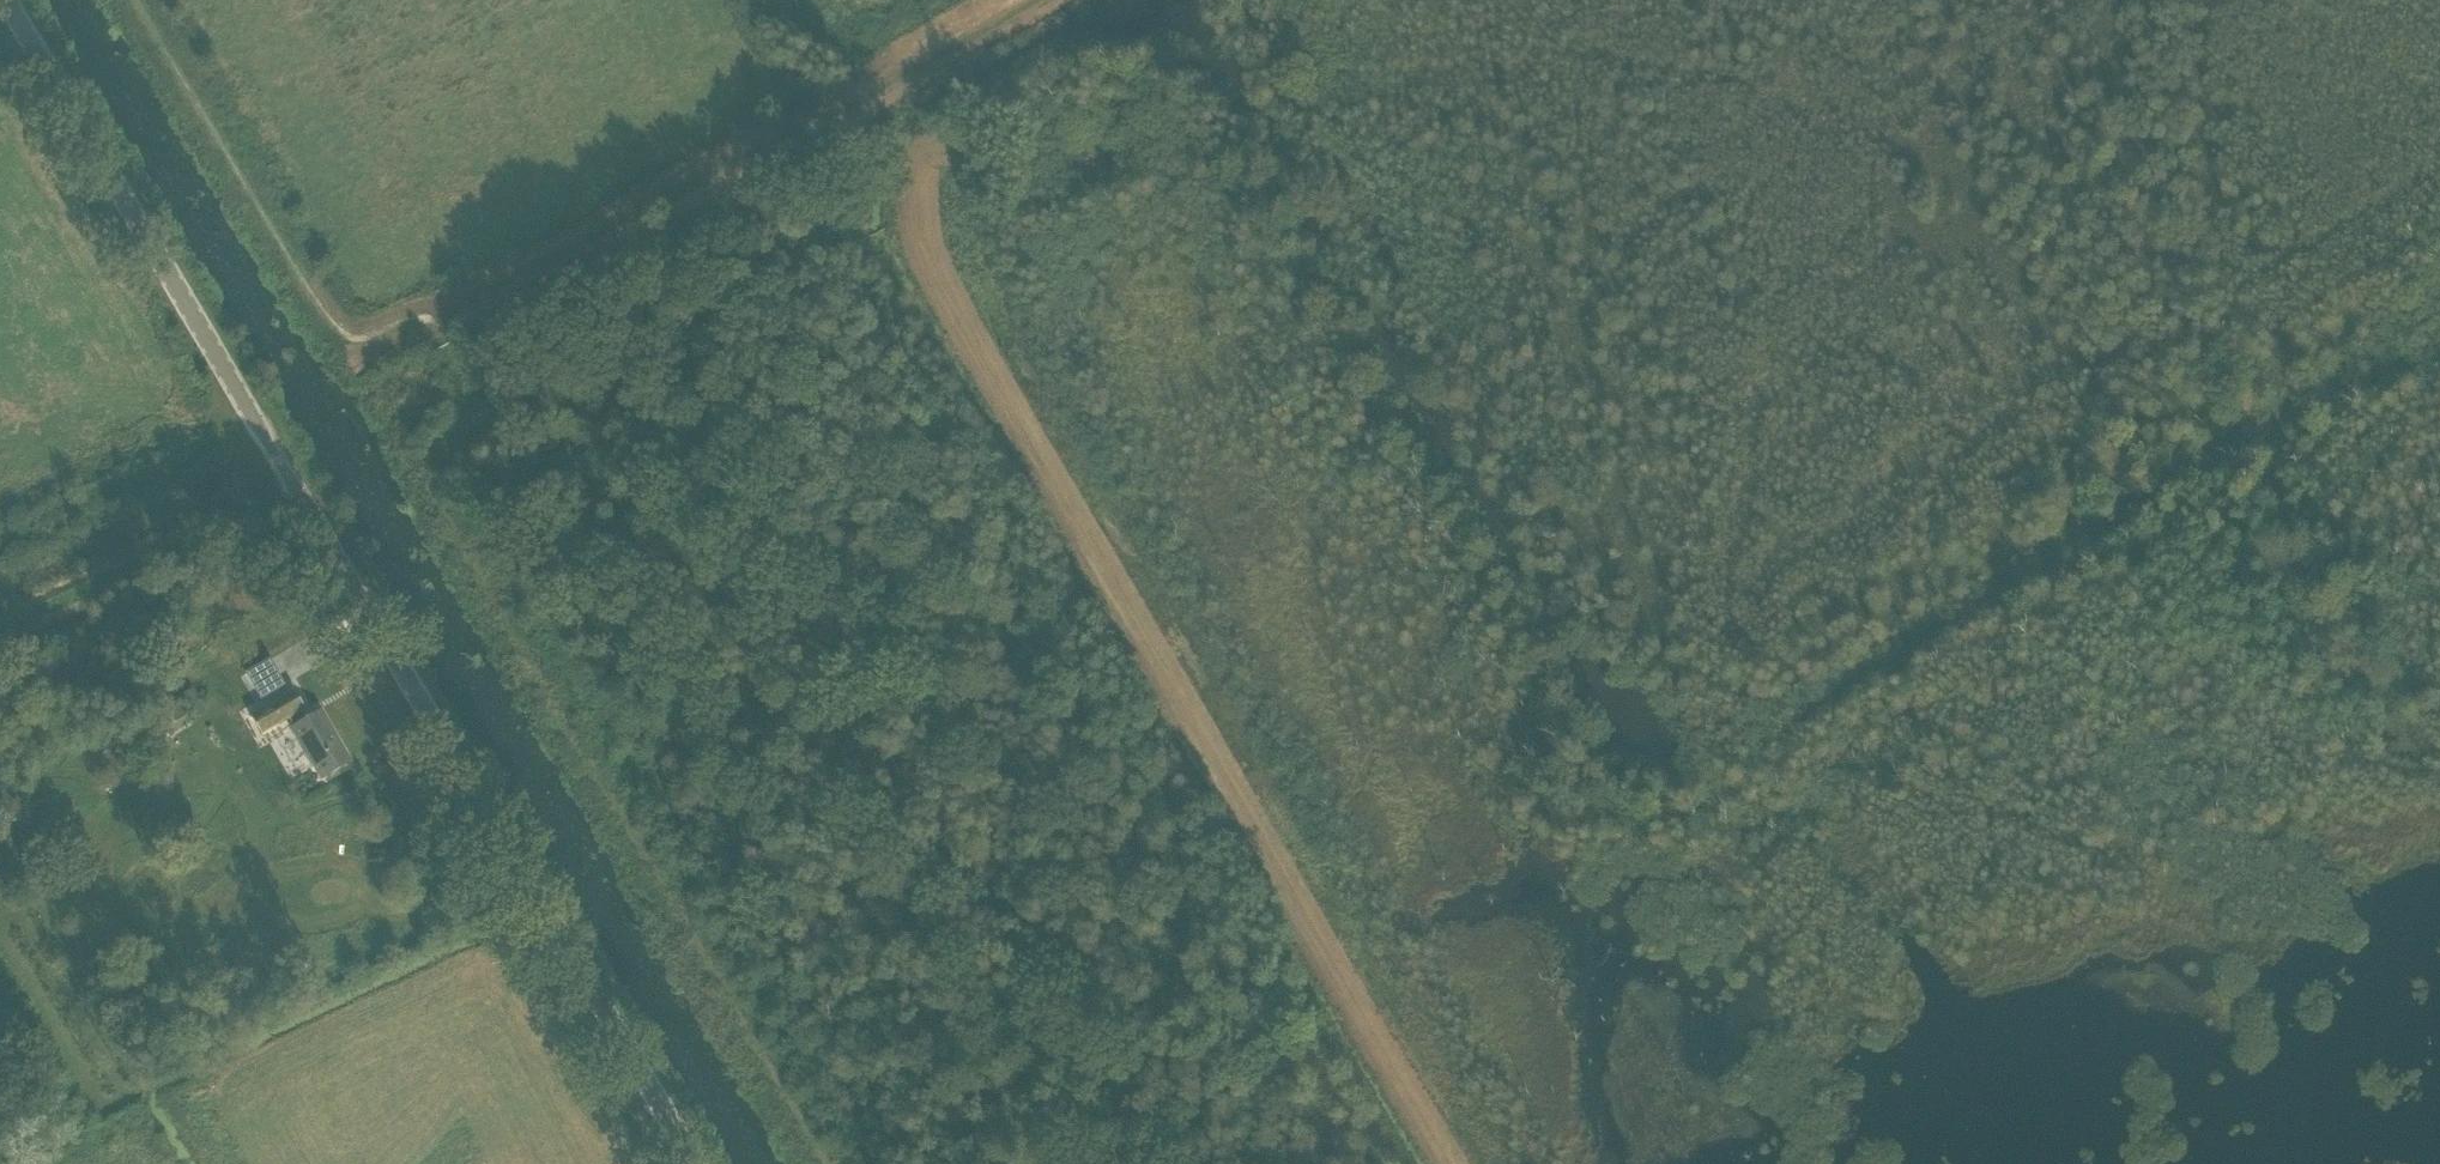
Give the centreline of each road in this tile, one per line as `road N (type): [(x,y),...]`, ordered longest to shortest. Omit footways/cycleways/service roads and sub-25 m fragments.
road 1 (tertiary): [(690,1163),(6,0)]

